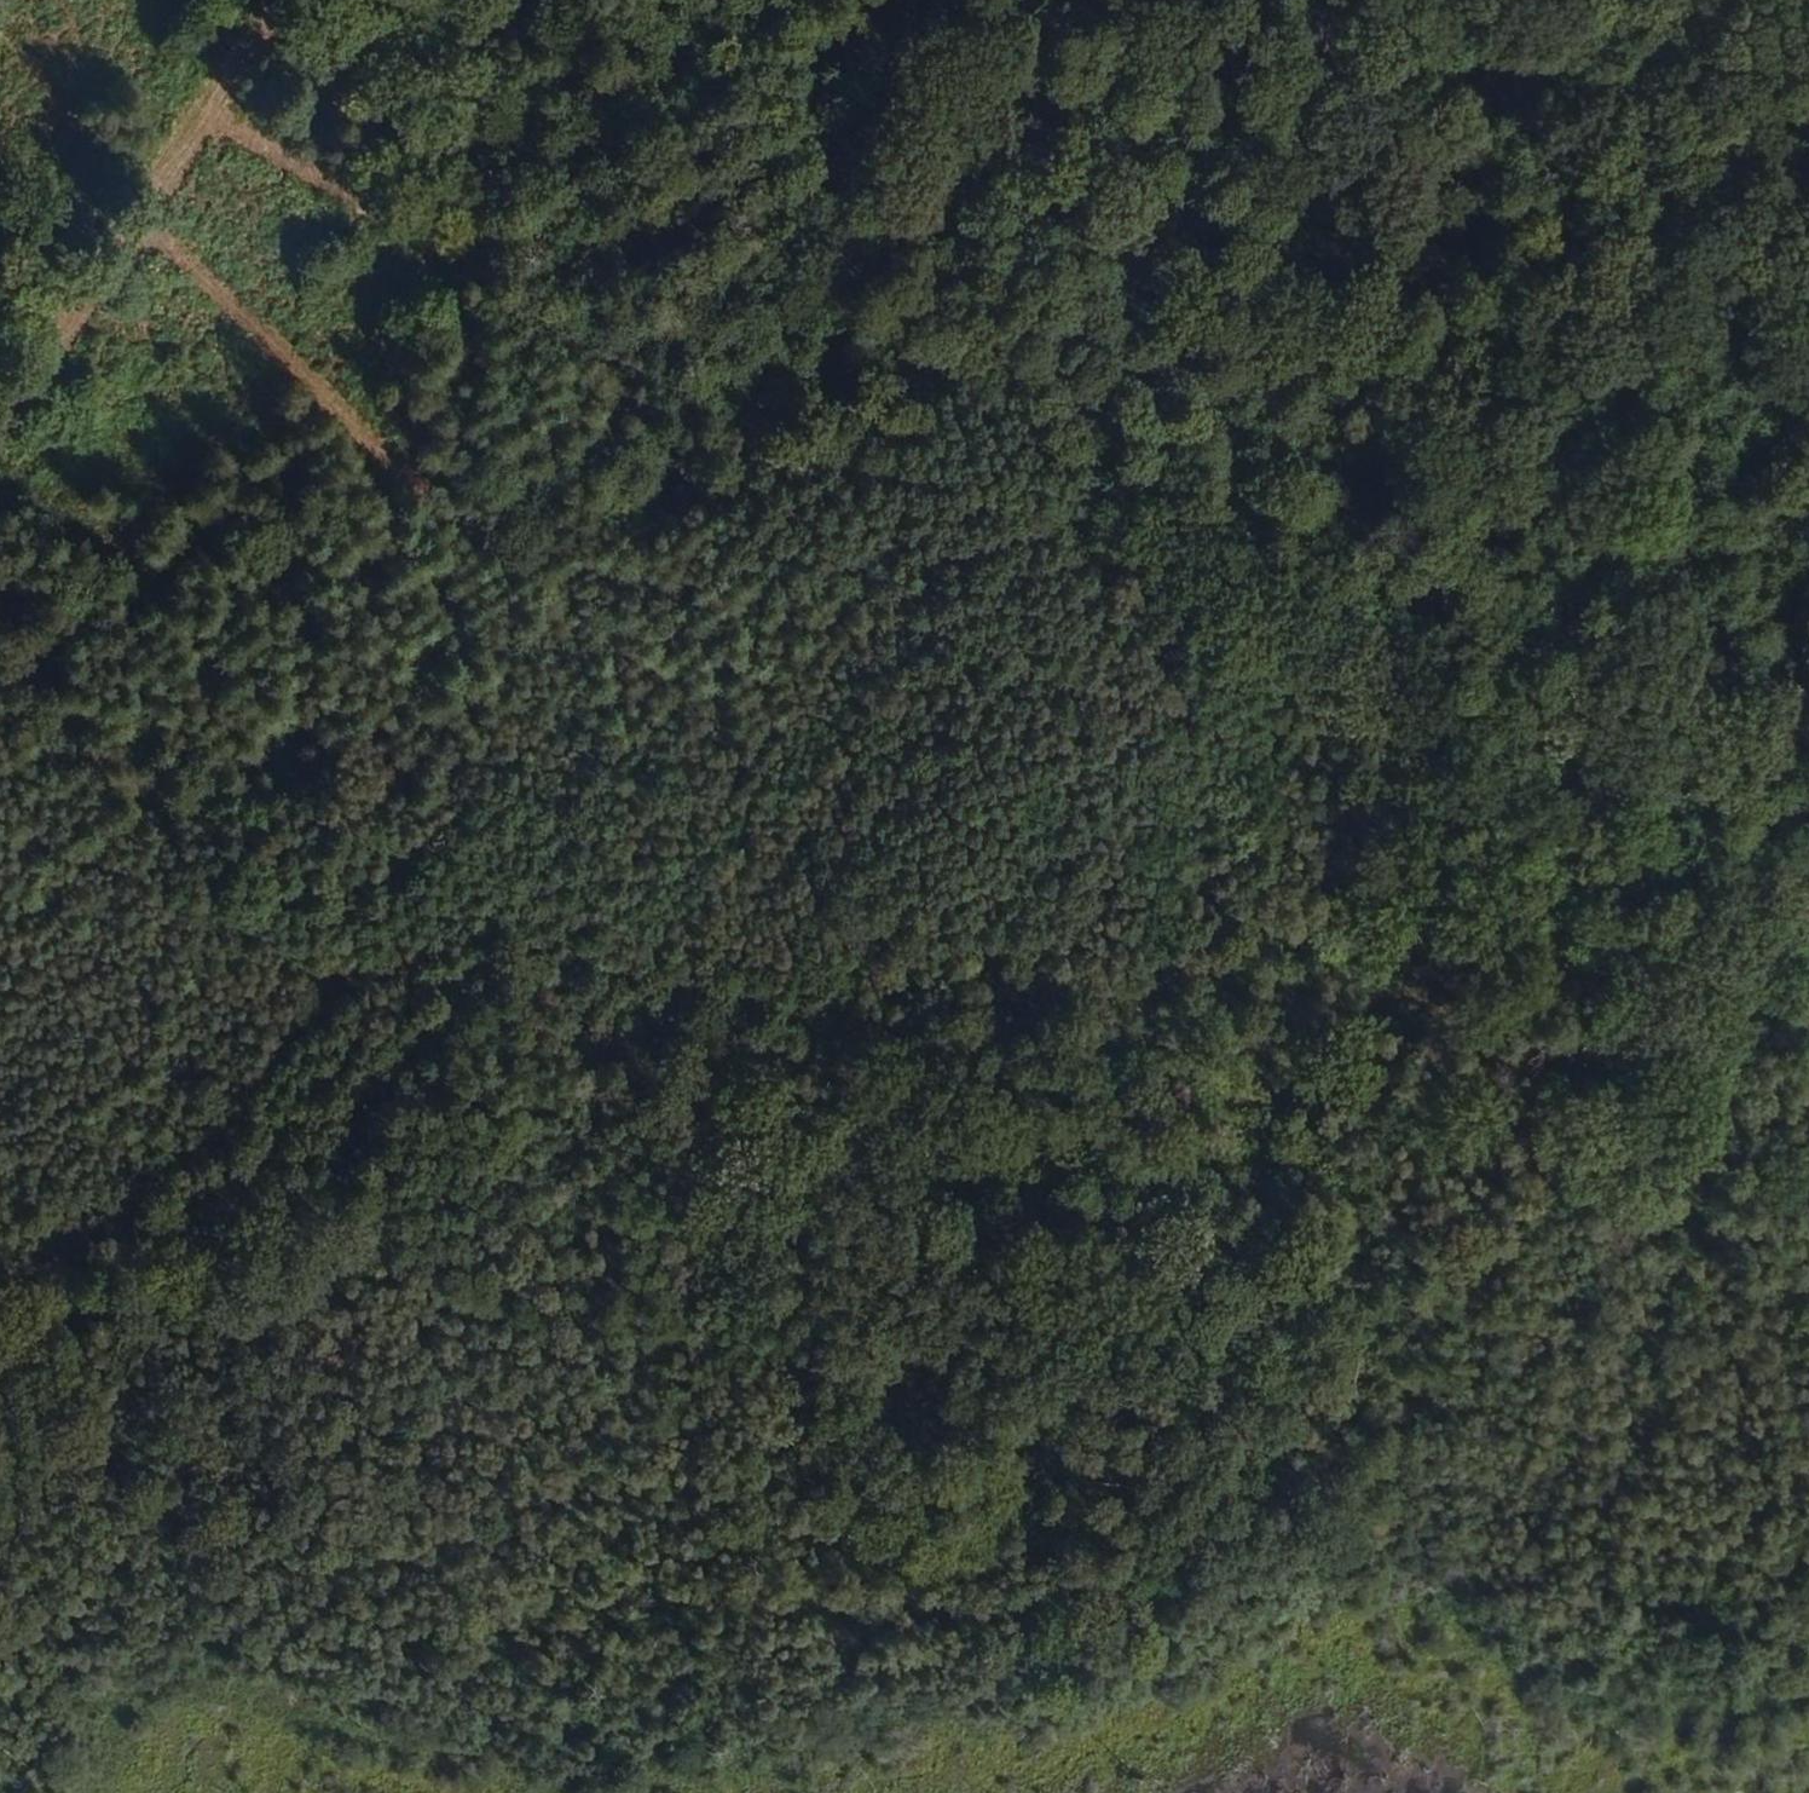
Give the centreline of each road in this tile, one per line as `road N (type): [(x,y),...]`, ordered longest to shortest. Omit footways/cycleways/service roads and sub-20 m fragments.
road 1 (track): [(0,1327),(50,1310),(485,1033),(599,974),(810,1045),(1056,1035),(1266,984),(1439,961),(1685,975),(1808,1004)]
road 2 (track): [(1679,0),(1808,82)]

